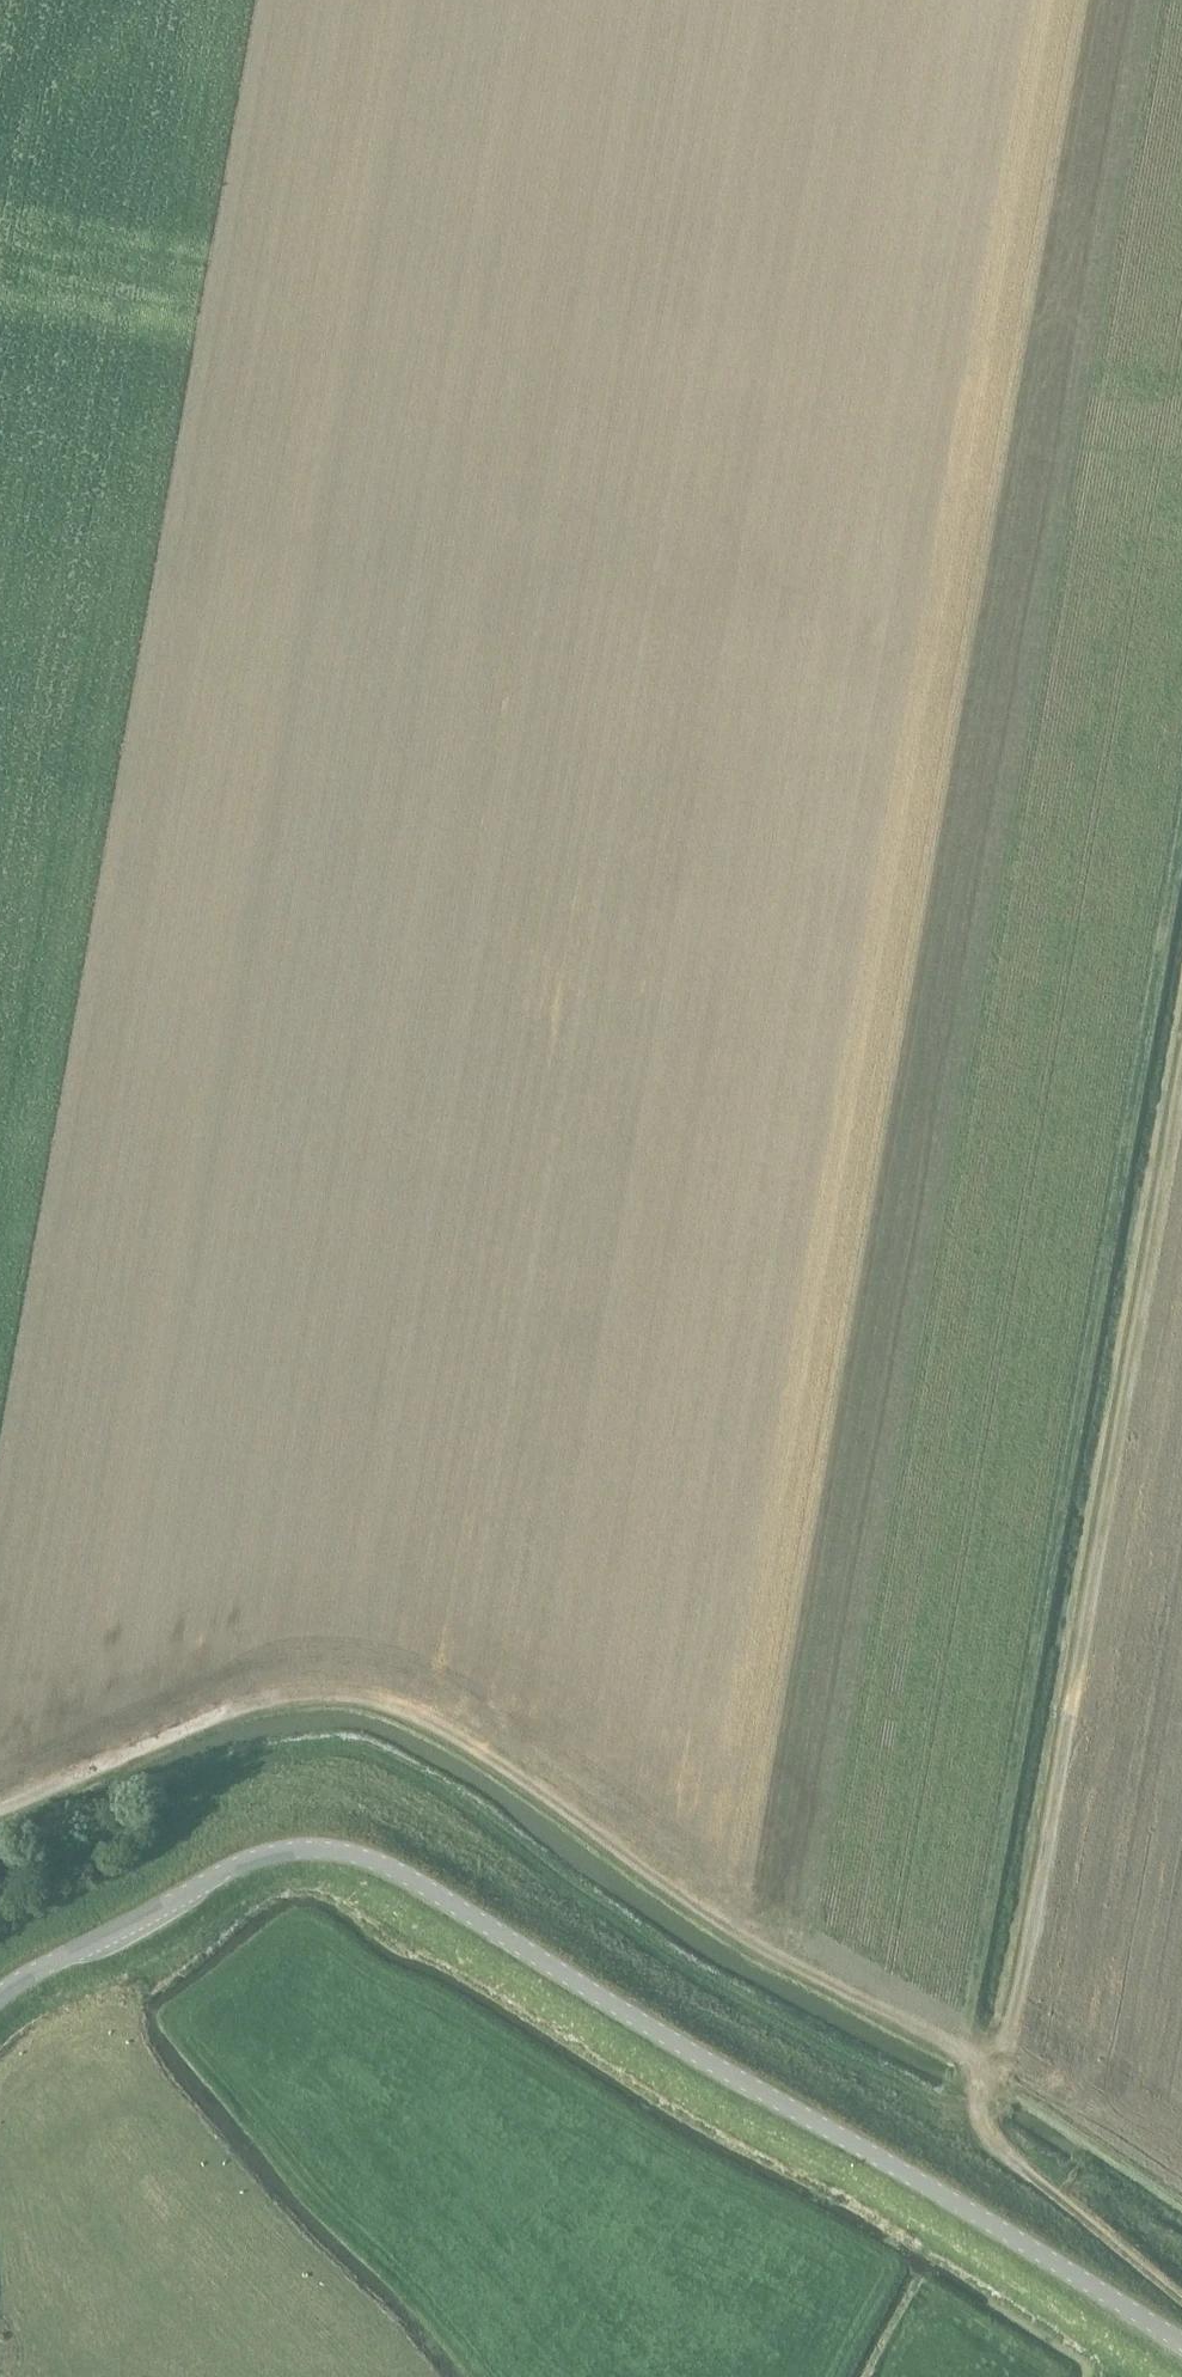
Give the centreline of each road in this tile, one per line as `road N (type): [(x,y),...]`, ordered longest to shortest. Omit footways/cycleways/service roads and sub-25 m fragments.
road 1 (tertiary): [(0,1993),(257,1856),(310,1846),(355,1854),(409,1877),(1181,2345)]

